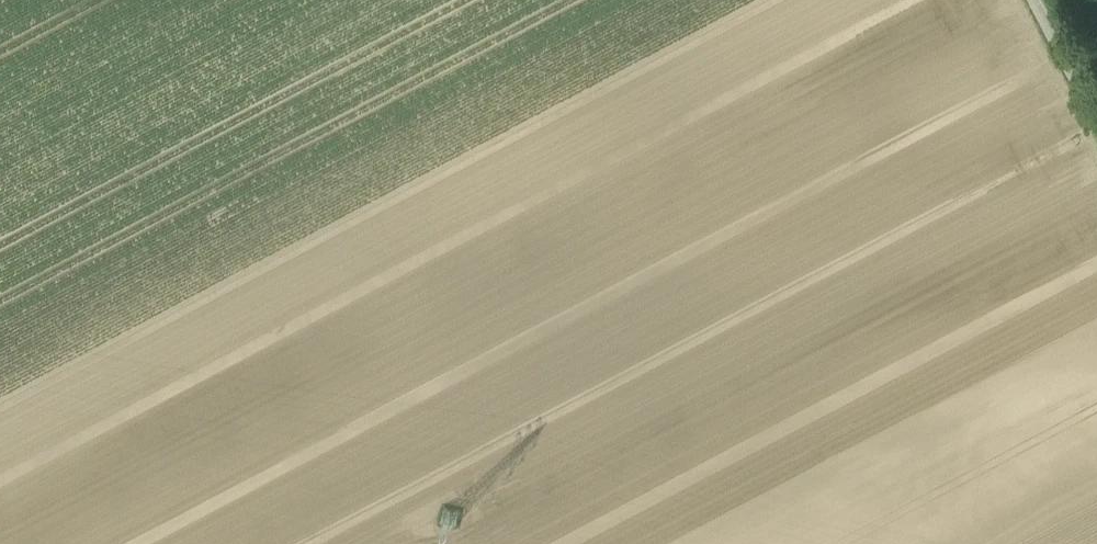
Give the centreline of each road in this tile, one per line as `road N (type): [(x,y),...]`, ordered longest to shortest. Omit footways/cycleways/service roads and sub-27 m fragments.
road 1 (track): [(1096,118),(1035,0)]

